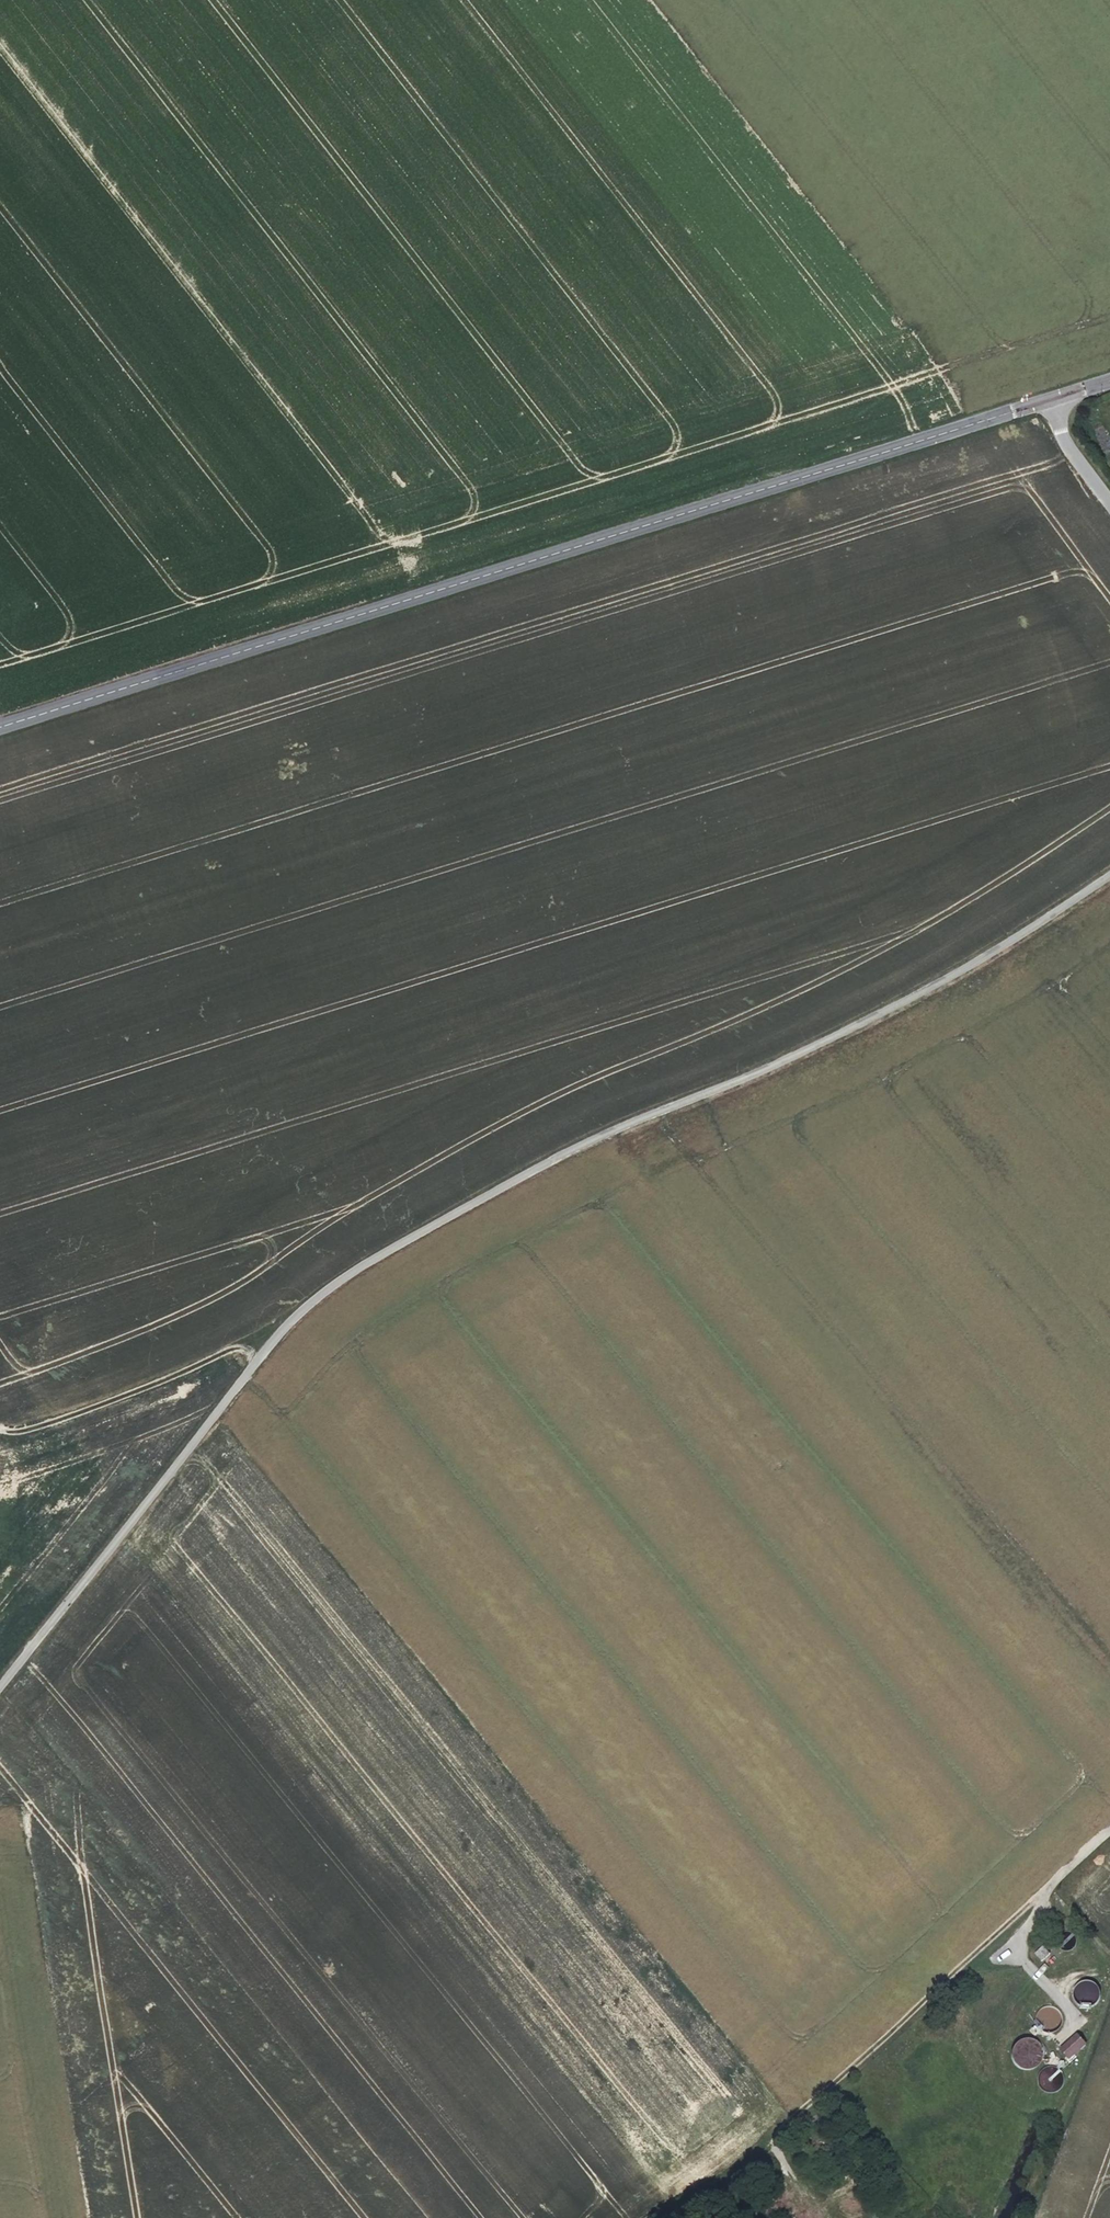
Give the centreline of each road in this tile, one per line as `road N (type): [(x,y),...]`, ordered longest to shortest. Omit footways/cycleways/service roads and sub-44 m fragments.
road 1 (residential): [(0,1678),(244,1373),(322,1294),(543,1165),(744,1084),(955,974),(1109,871)]
road 2 (tertiary): [(1050,401),(0,726)]
road 3 (track): [(1109,1817),(768,2133),(745,2217)]
road 4 (track): [(244,1373),(246,1358),(227,1344),(49,1407),(0,1409)]
road 5 (unclassified): [(1050,401),(1065,445),(1109,505)]

